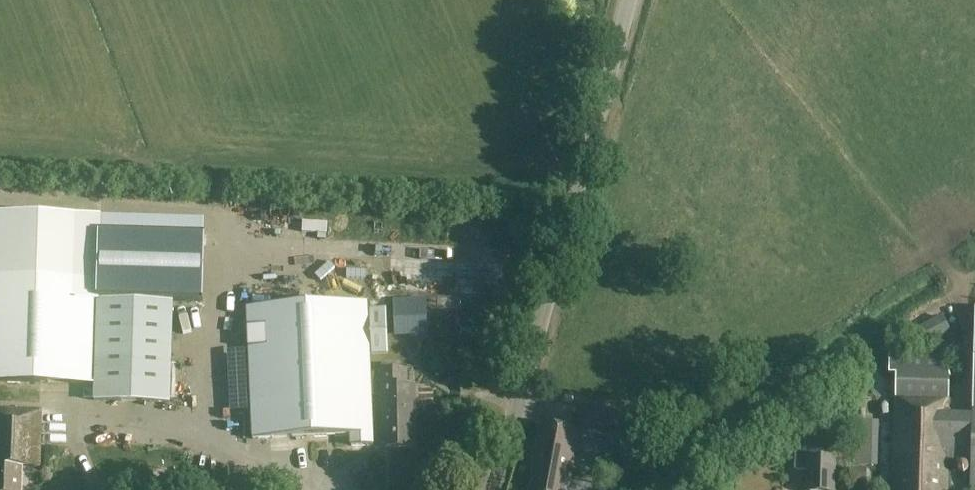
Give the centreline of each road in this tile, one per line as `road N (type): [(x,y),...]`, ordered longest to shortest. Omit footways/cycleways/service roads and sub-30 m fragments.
road 1 (tertiary): [(494,489),(627,0)]
road 2 (track): [(654,489),(974,279)]

